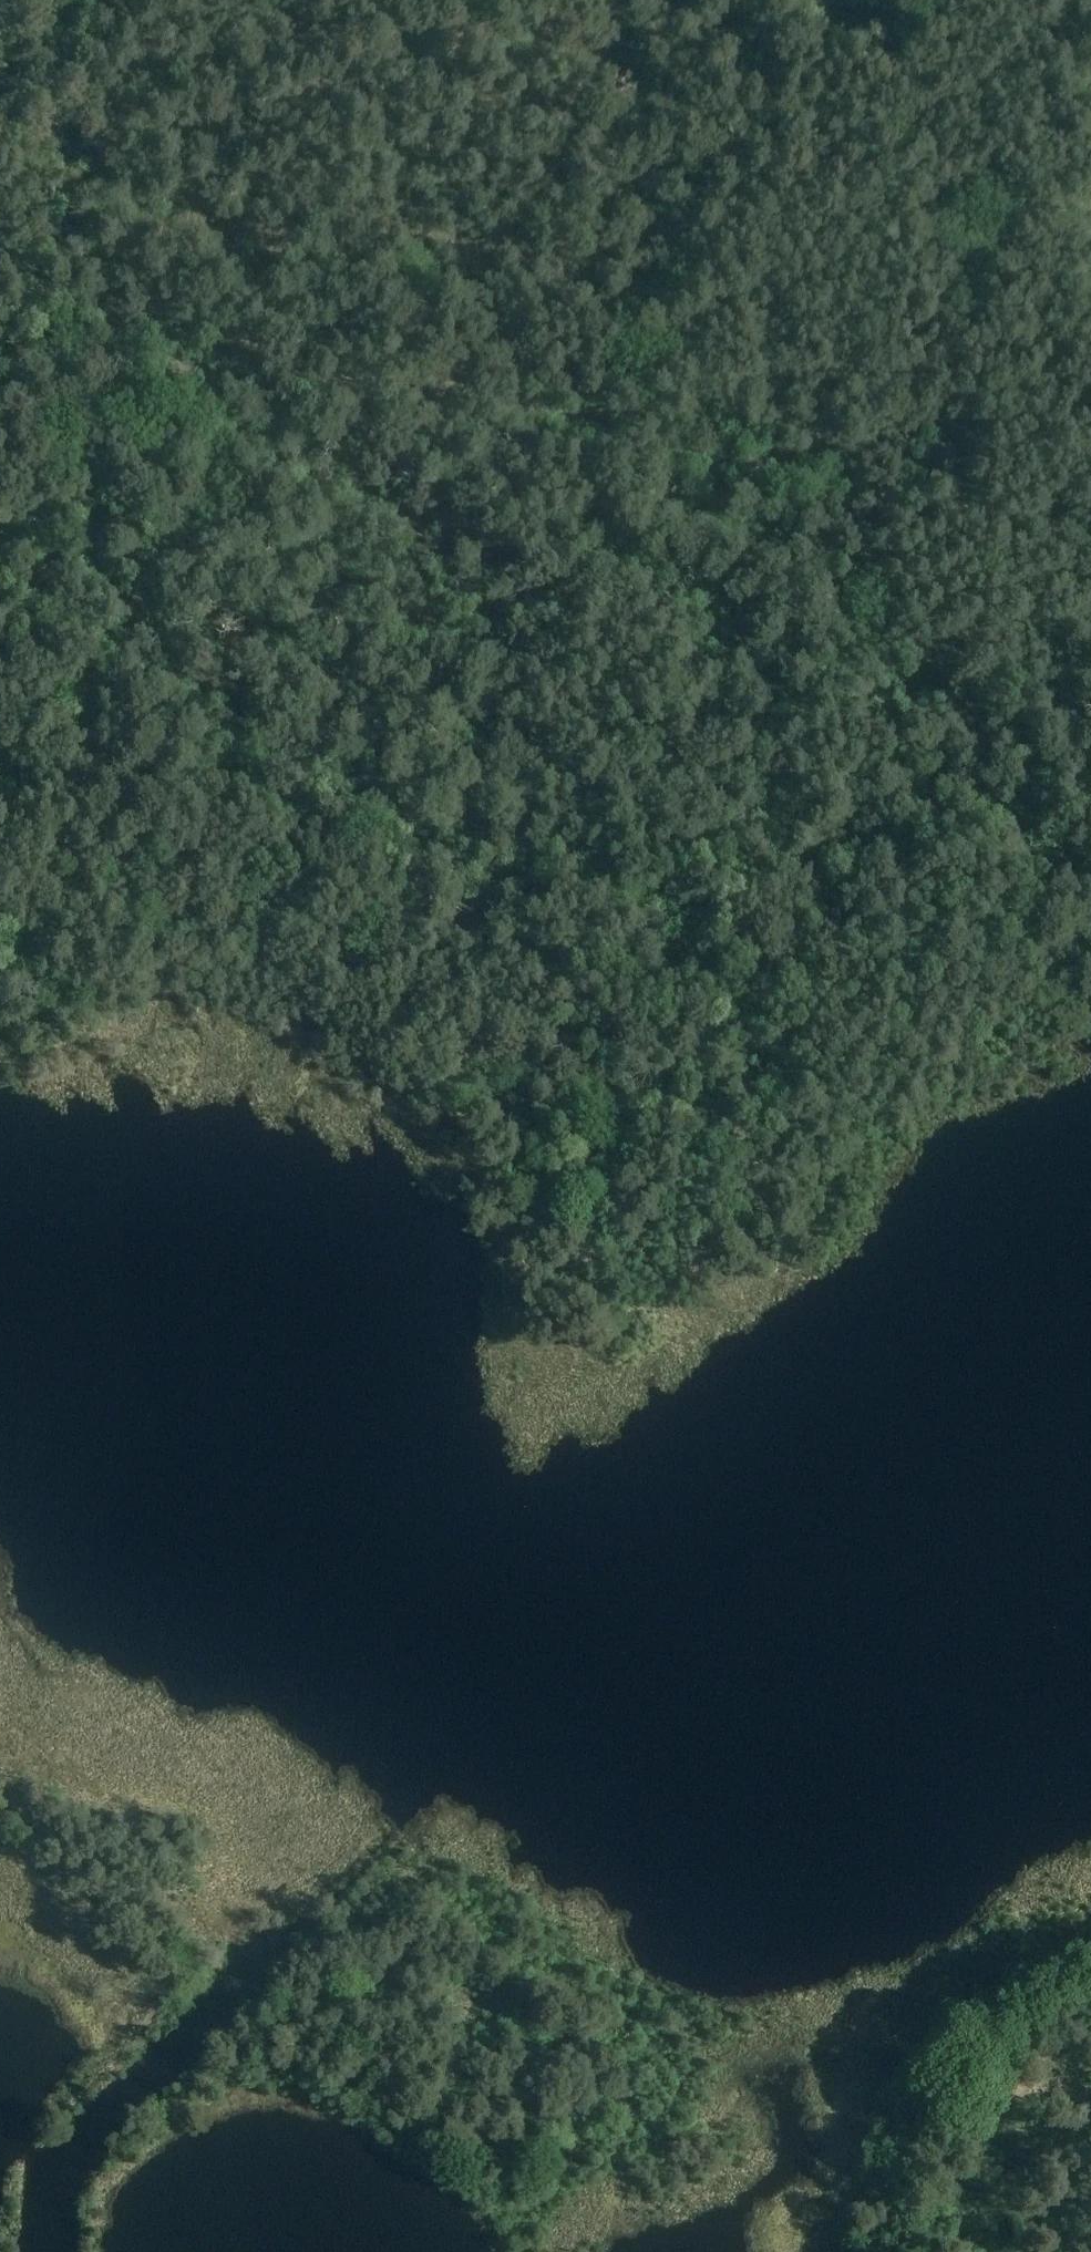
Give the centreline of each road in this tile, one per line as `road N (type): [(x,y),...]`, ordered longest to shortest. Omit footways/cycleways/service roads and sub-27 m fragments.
road 1 (track): [(1090,536),(715,467),(430,383),(233,381),(188,367),(0,272)]
road 2 (track): [(1090,2086),(951,2071)]

